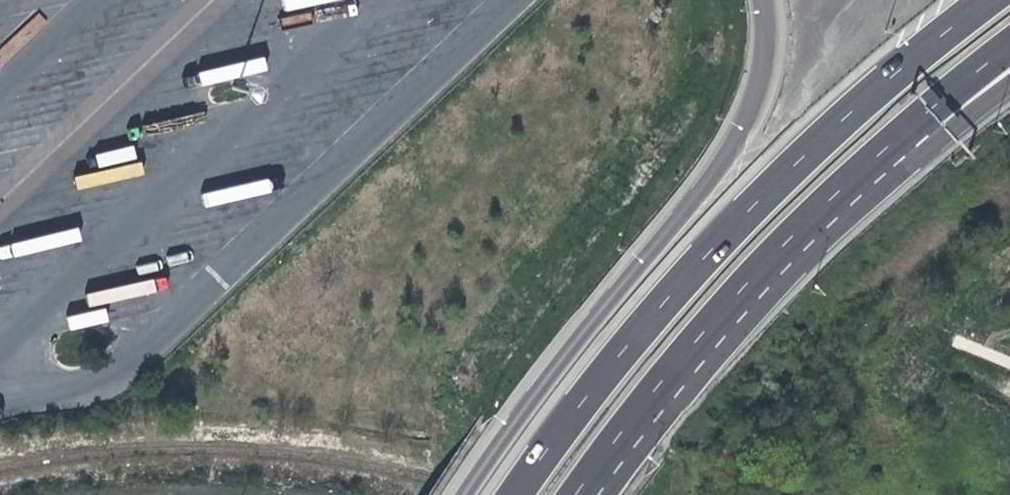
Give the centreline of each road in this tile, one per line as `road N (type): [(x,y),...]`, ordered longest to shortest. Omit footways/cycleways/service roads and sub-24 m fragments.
road 1 (trunk): [(982,0),(757,197),(606,371),(520,494)]
road 2 (motorway): [(767,0),(764,70),(739,130),(470,494)]
road 3 (trunk): [(592,494),(666,395),(931,120)]

